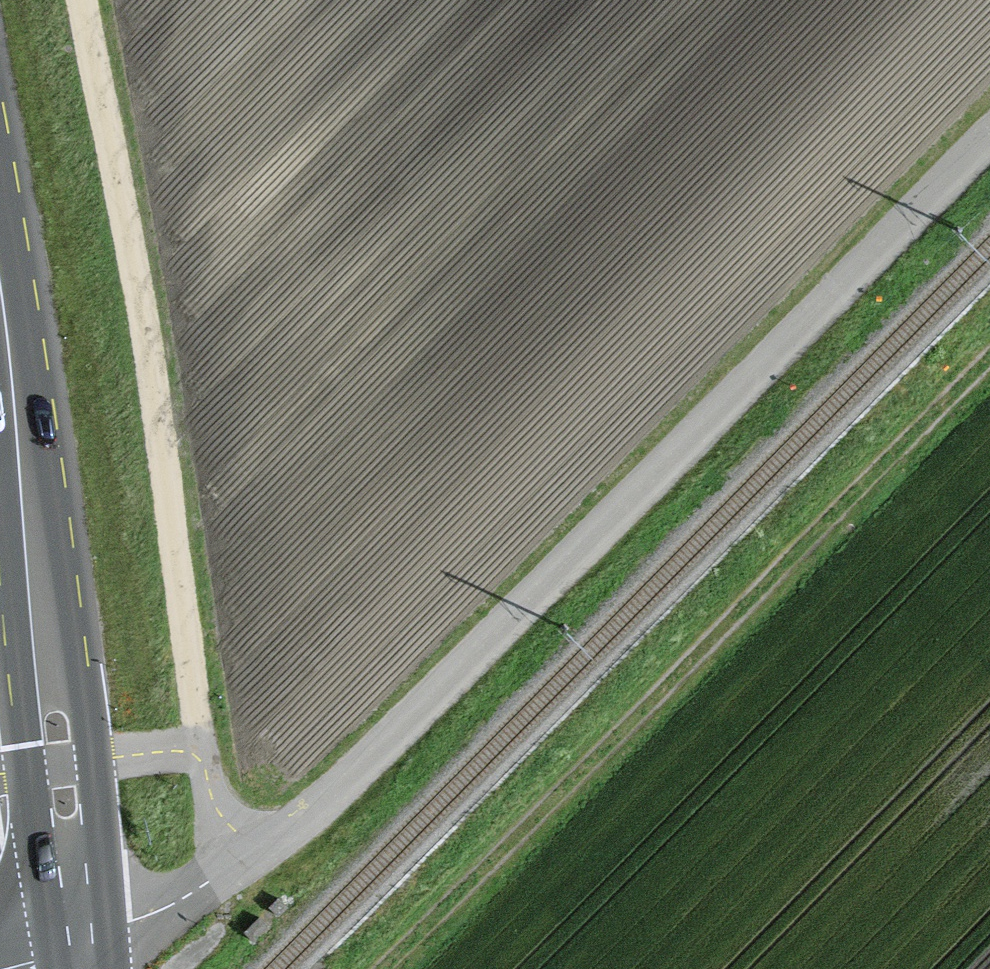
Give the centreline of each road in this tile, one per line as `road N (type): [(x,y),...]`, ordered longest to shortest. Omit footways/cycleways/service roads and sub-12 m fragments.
road 1 (unclassified): [(82,945),(257,853),(340,788),(989,137)]
road 2 (track): [(257,853),(219,812),(209,789),(133,257),(82,0)]
road 3 (track): [(381,968),(989,356)]
road 4 (primary): [(82,945),(0,318)]

